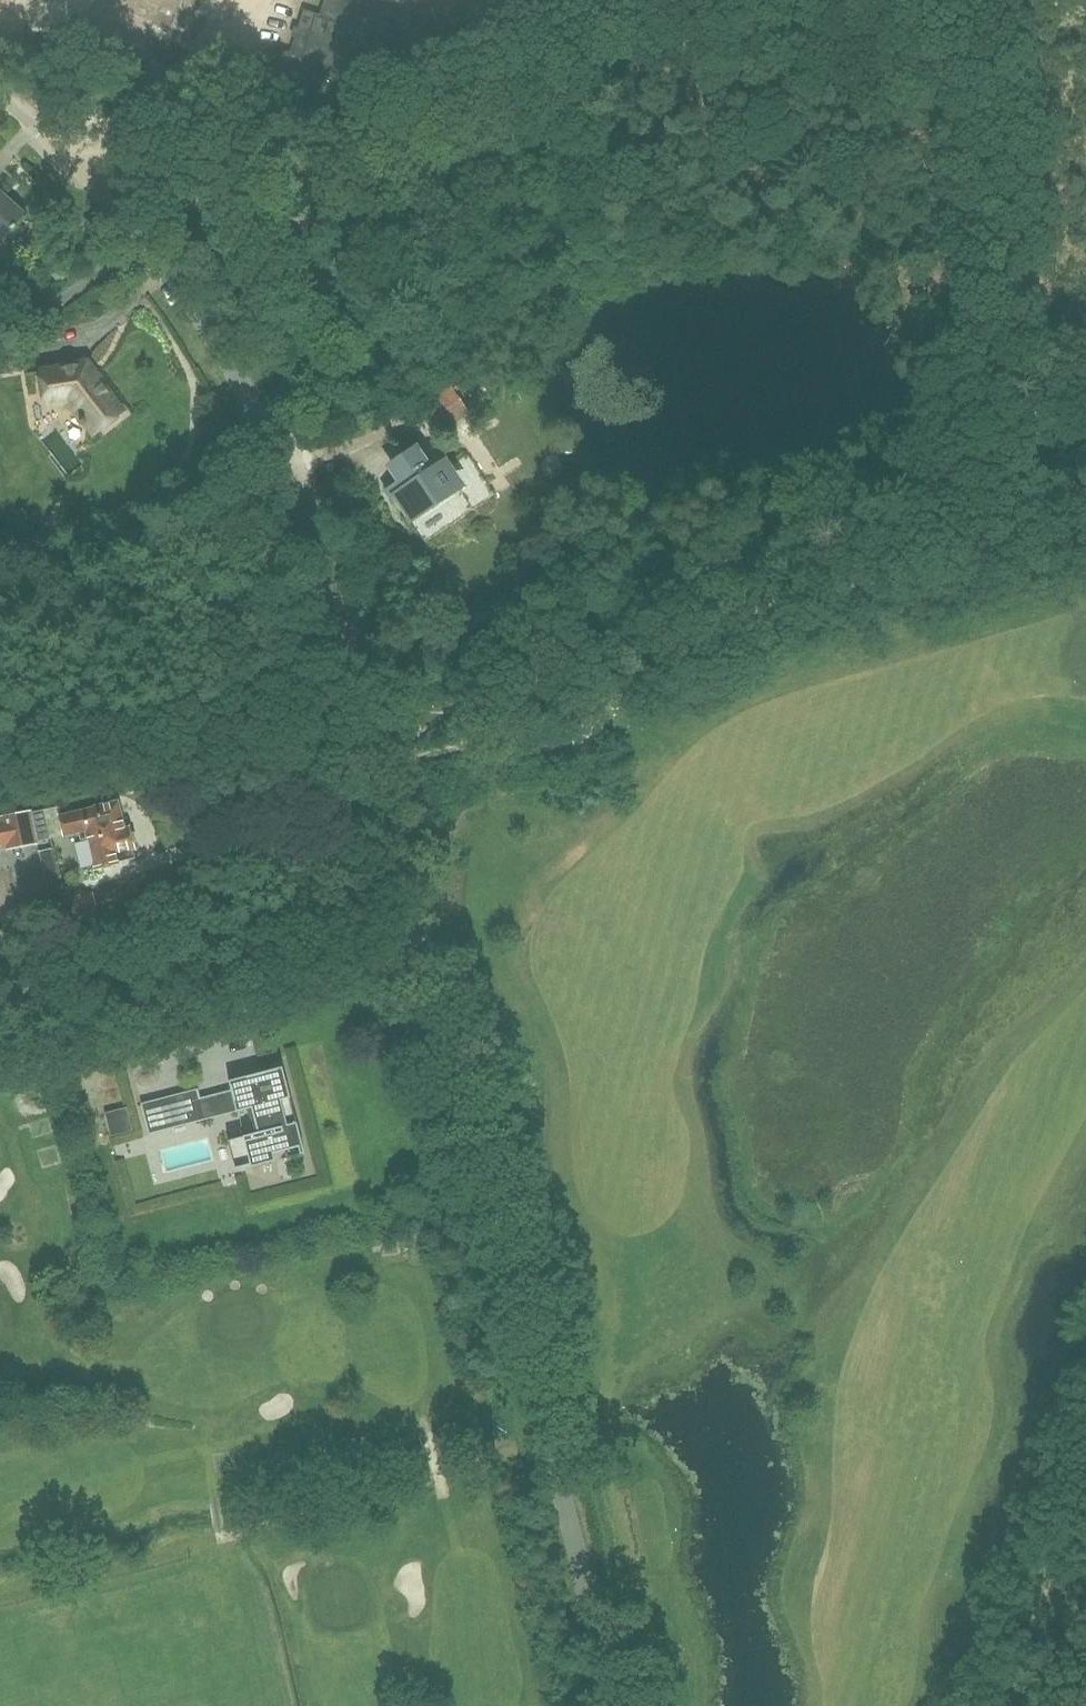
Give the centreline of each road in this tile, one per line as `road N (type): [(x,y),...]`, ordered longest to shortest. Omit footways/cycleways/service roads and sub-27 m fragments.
road 1 (unclassified): [(421,951),(305,527),(254,409),(205,324),(78,171)]
road 2 (unclassified): [(620,1705),(421,951)]
road 3 (track): [(363,738),(698,637),(773,595),(851,584),(1085,516)]
road 4 (track): [(1055,526),(1036,248),(1015,95),(1004,41),(983,0)]
road 5 (unclassified): [(0,1075),(421,951)]
road 6 (residential): [(185,64),(101,14),(53,4),(0,10)]
road 7 (unclassified): [(78,171),(185,64)]
road 8 (track): [(1028,1705),(1056,1625),(1085,1587)]

